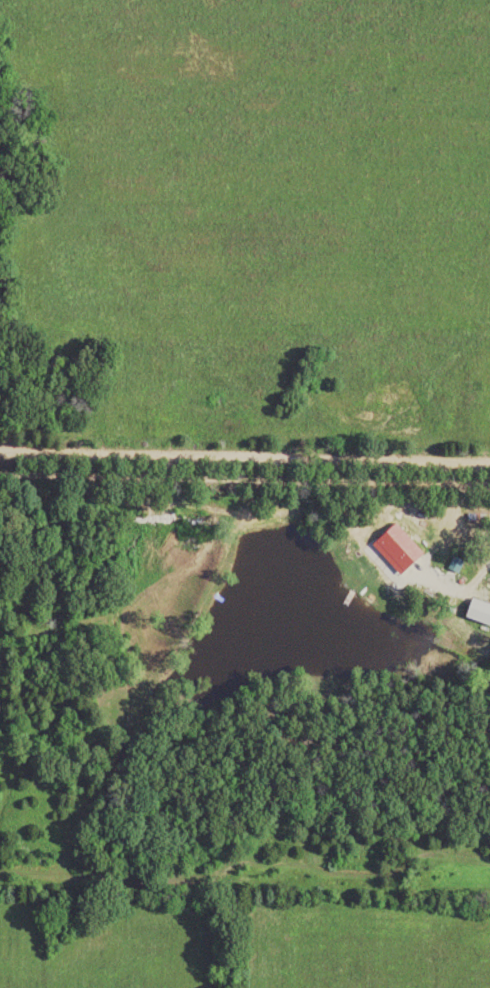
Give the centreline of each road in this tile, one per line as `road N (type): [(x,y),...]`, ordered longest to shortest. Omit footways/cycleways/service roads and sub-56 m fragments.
road 1 (residential): [(0,487),(119,521),(220,511),(378,516),(442,527),(475,486)]
road 2 (residential): [(0,449),(489,464)]
road 3 (residential): [(489,487),(0,474)]

